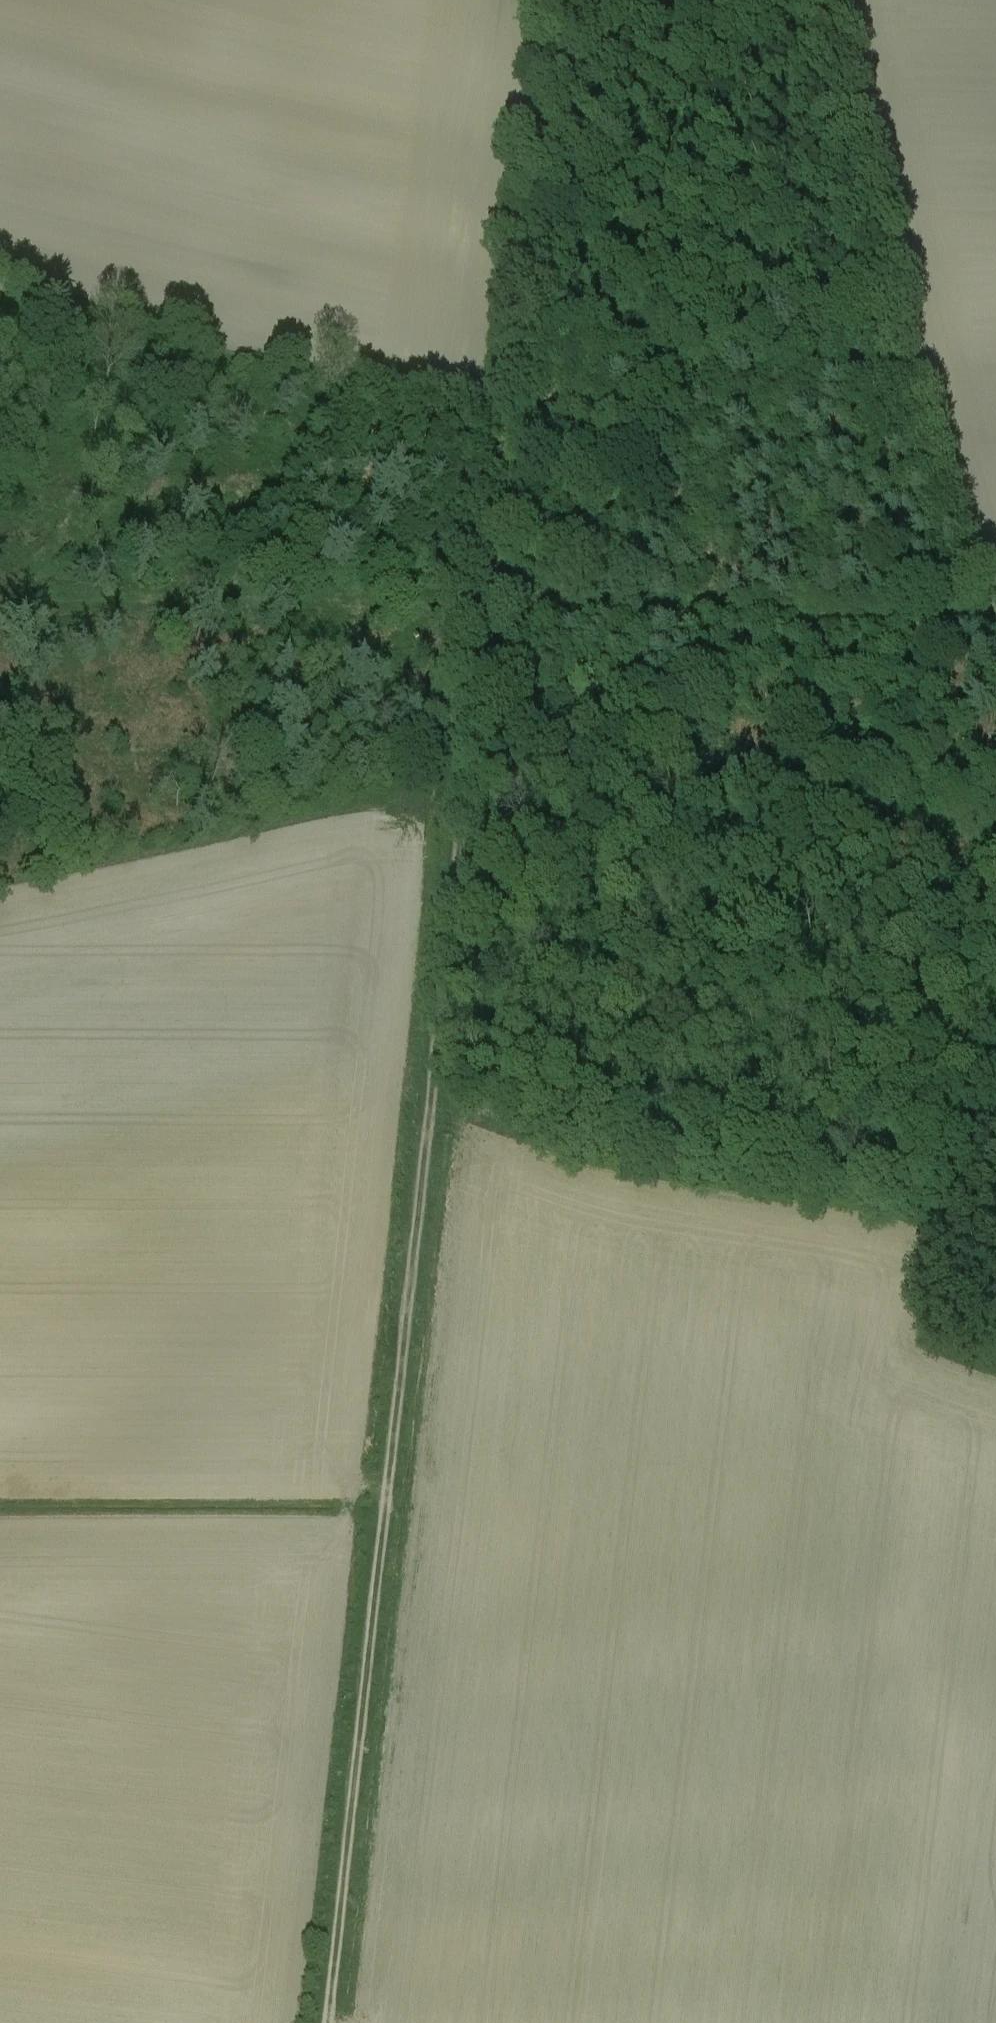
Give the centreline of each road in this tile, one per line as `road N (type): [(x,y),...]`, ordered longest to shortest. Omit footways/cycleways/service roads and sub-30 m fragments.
road 1 (track): [(486,402),(508,418),(331,2022)]
road 2 (track): [(486,611),(995,626)]

